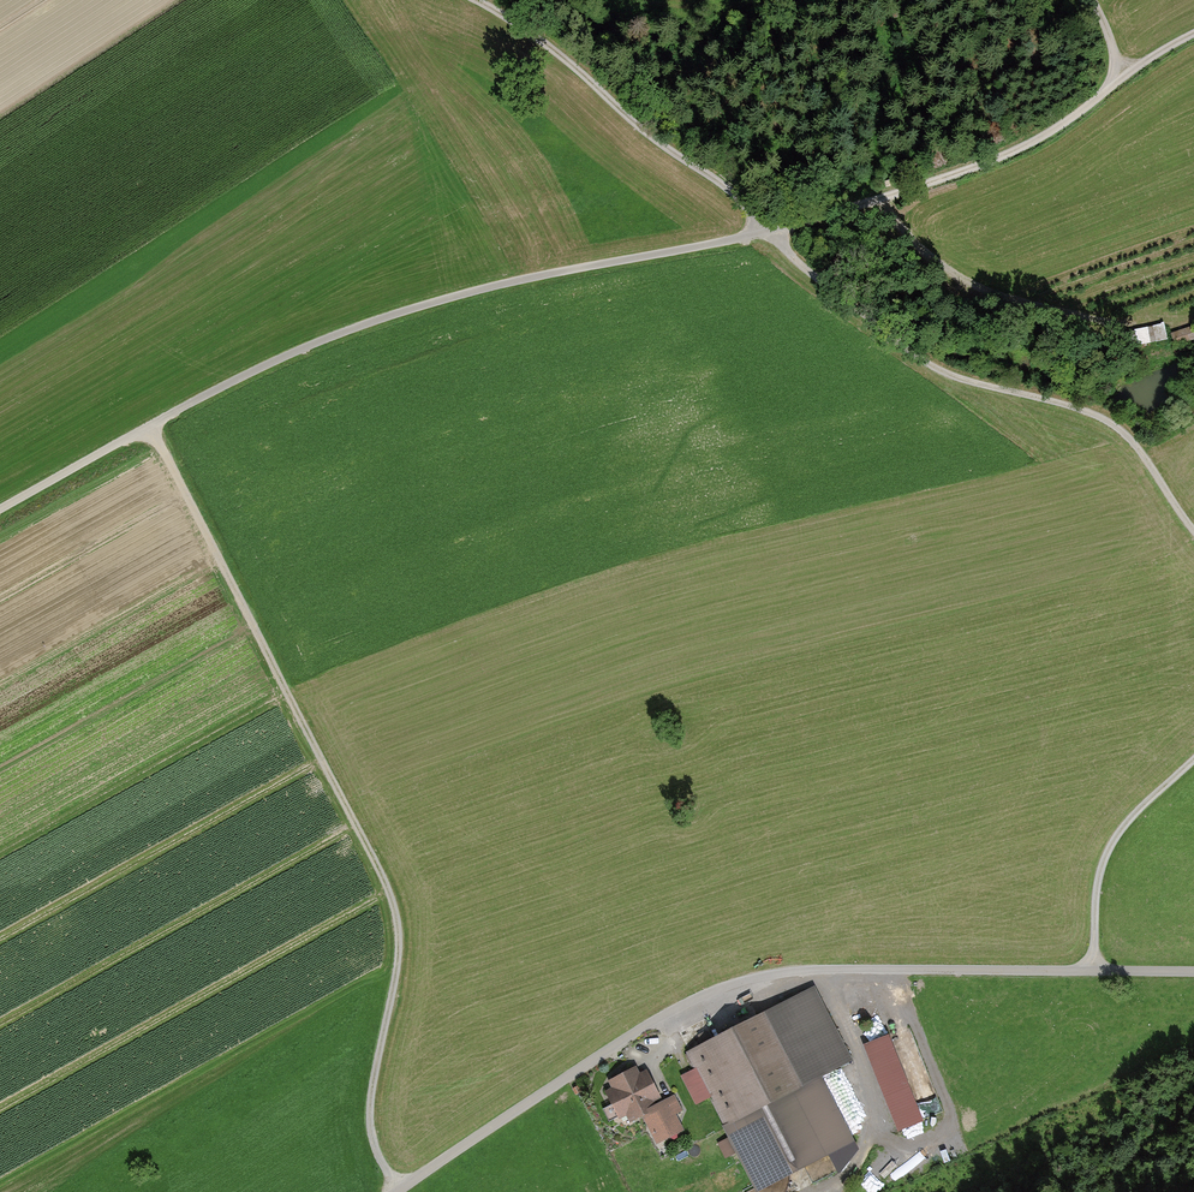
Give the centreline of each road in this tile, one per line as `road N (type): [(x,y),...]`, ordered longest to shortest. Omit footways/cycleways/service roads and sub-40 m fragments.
road 1 (track): [(483,0),(562,51),(773,227),(863,323),(920,361),(965,388),(1013,392),(1053,408),(1090,404),(1112,417),(1140,439),(1193,528)]
road 2 (unclassified): [(398,1191),(646,1025),(731,984),(833,970),(1193,972)]
road 3 (track): [(399,1191),(371,1117),(402,945),(392,892),(151,423)]
road 4 (track): [(1193,34),(1051,132),(972,169),(862,208),(532,277)]
road 5 (unclassified): [(532,277),(324,338),(0,507)]
road 6 (track): [(1193,758),(1112,845),(1098,887),(1095,972)]

